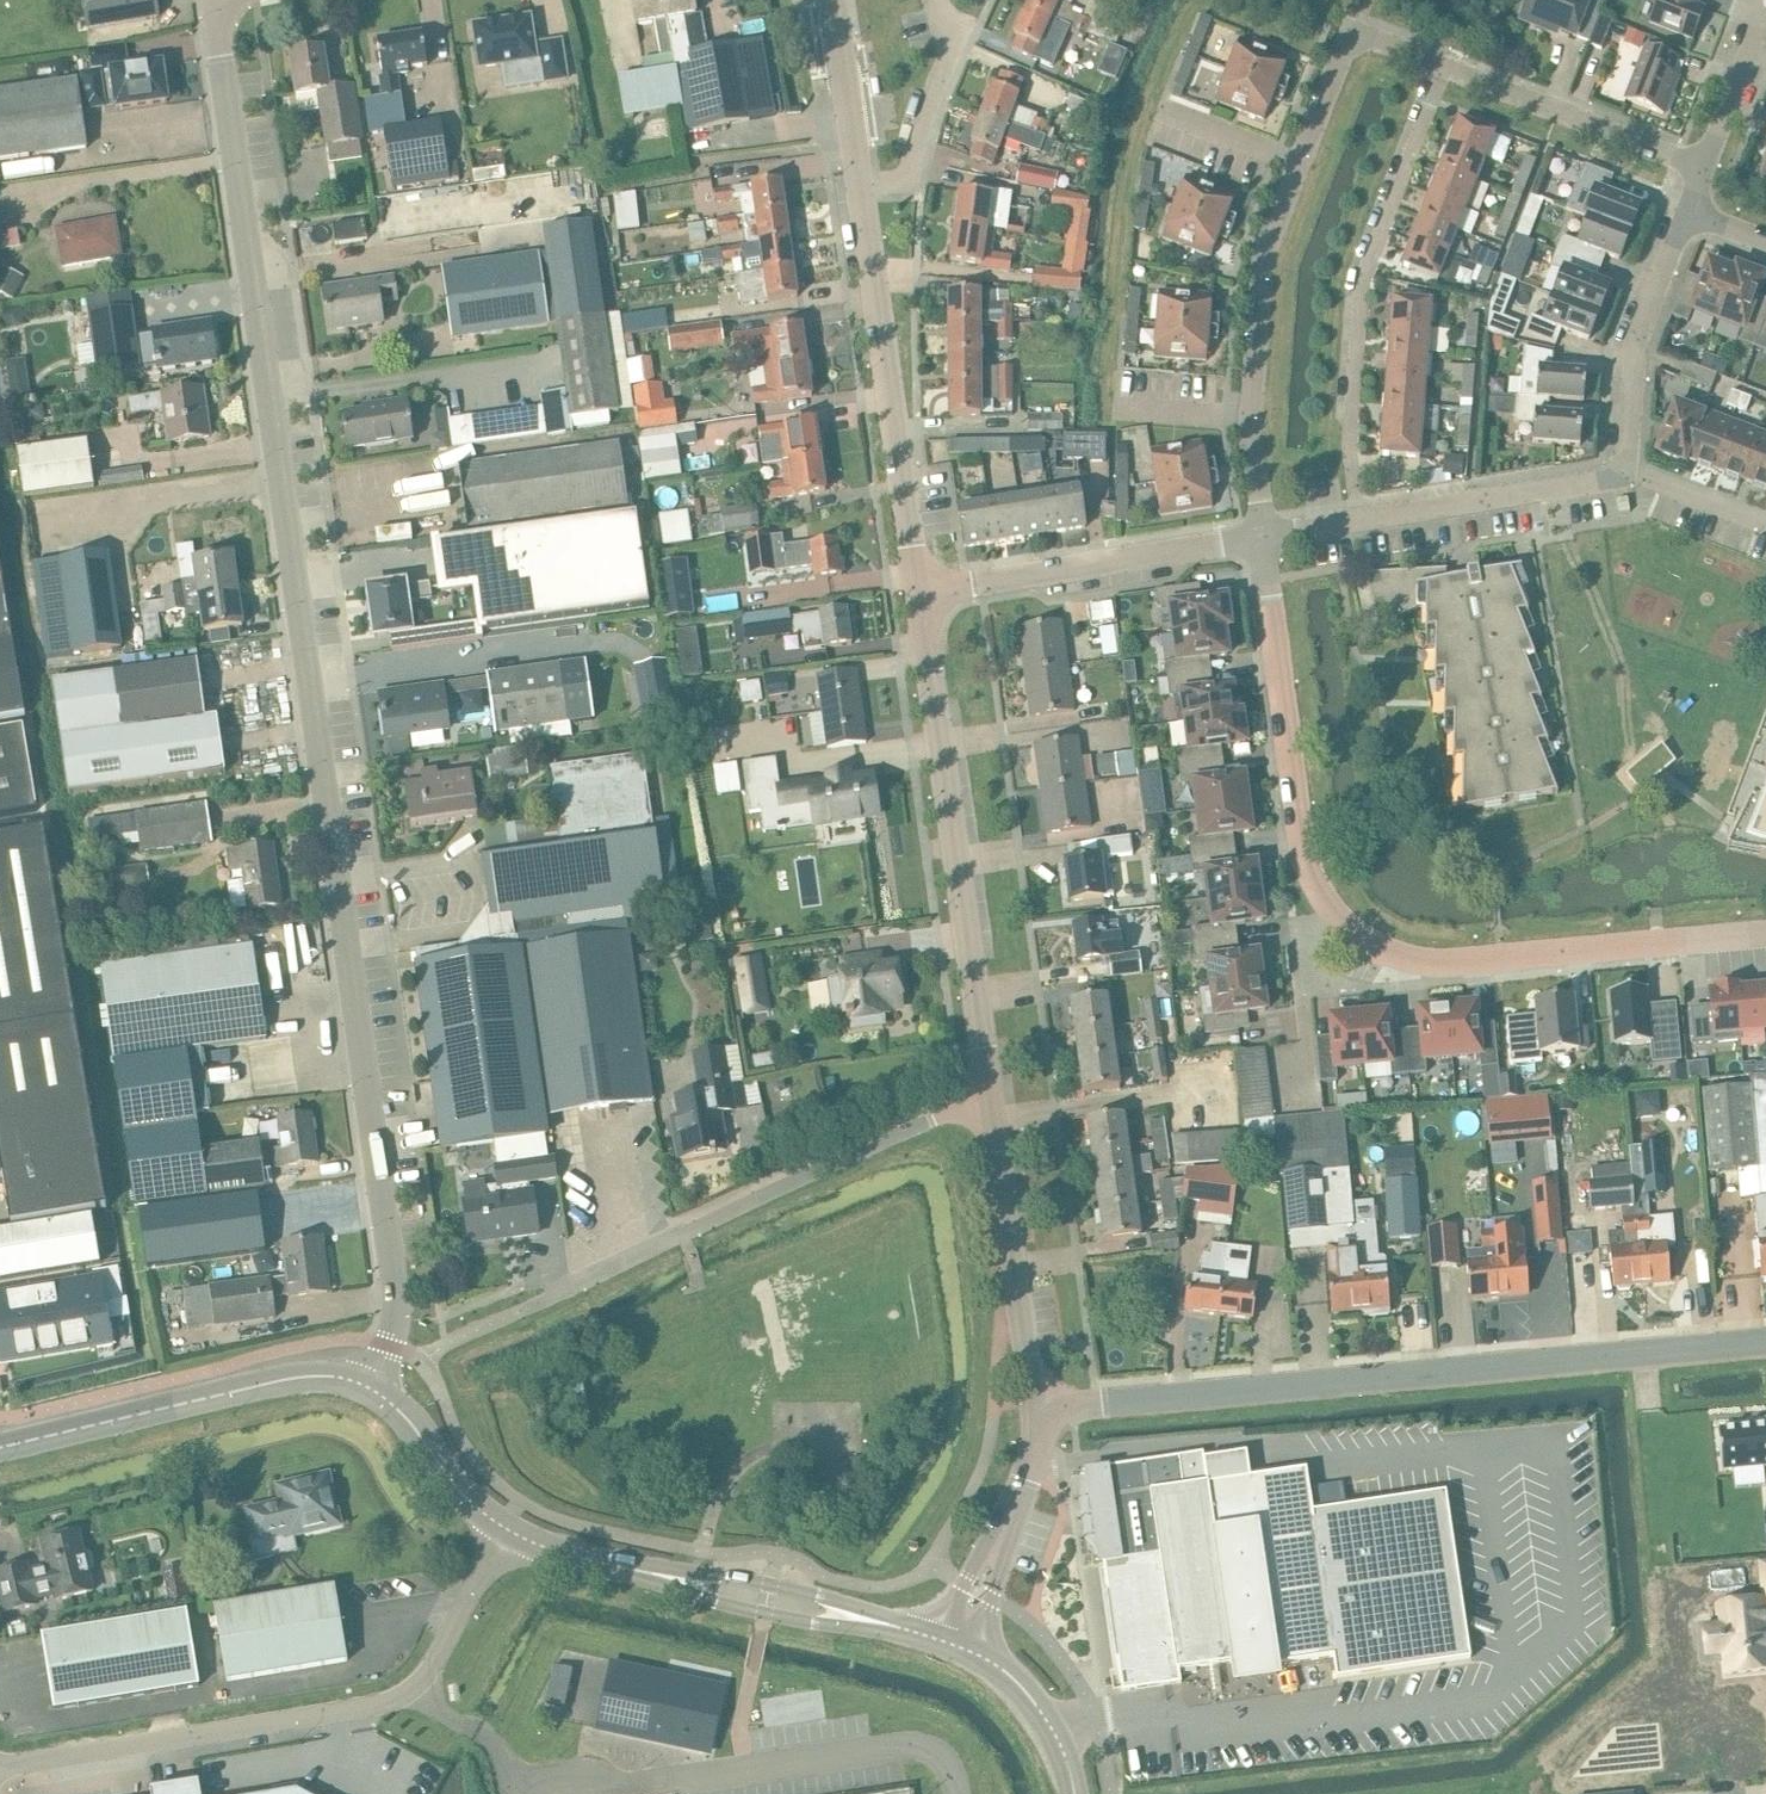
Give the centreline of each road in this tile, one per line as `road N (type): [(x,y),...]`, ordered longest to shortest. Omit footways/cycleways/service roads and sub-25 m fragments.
road 1 (unclassified): [(369,1384),(393,1295),(214,35),(220,3)]
road 2 (residential): [(1765,931),(1432,962),(1405,956),(1350,920),(1324,893),(1305,845),(1261,539)]
road 3 (residential): [(1037,1406),(1765,1348)]
road 4 (residential): [(1261,539),(1249,430),(1260,249),(1339,53),(1354,40),(1374,37),(1444,64)]
road 5 (unclassified): [(0,1759),(385,1702),(411,1689),(434,1660),(504,1531)]
road 6 (tertiary): [(920,594),(836,0)]
road 7 (tertiary): [(987,1092),(920,594)]
road 8 (unclassified): [(548,1296),(987,1092)]
road 9 (residential): [(1358,521),(1348,448),(1363,279),(1444,64)]
road 10 (tertiary): [(0,1448),(275,1377),(369,1384)]
road 11 (residential): [(1261,539),(920,594)]
road 12 (tertiary): [(1037,1406),(987,1092)]
road 13 (residential): [(1444,64),(1701,167)]
road 14 (residential): [(1358,521),(1604,480),(1622,470)]
road 15 (residential): [(1622,470),(1635,343),(1685,210)]
road 16 (tertiary): [(504,1531),(369,1384)]
road 17 (tertiary): [(850,1618),(823,1596),(716,1573),(678,1577)]
road 18 (tertiary): [(678,1577),(713,1601),(818,1623),(850,1618)]
road 19 (tertiary): [(678,1577),(504,1531)]
road 20 (tertiary): [(1075,1793),(1047,1720),(1010,1675),(975,1652)]
road 21 (residential): [(1701,167),(1765,6)]
road 22 (residential): [(1622,470),(1765,524)]
road 23 (tertiary): [(1004,1540),(1033,1464),(1037,1406)]

